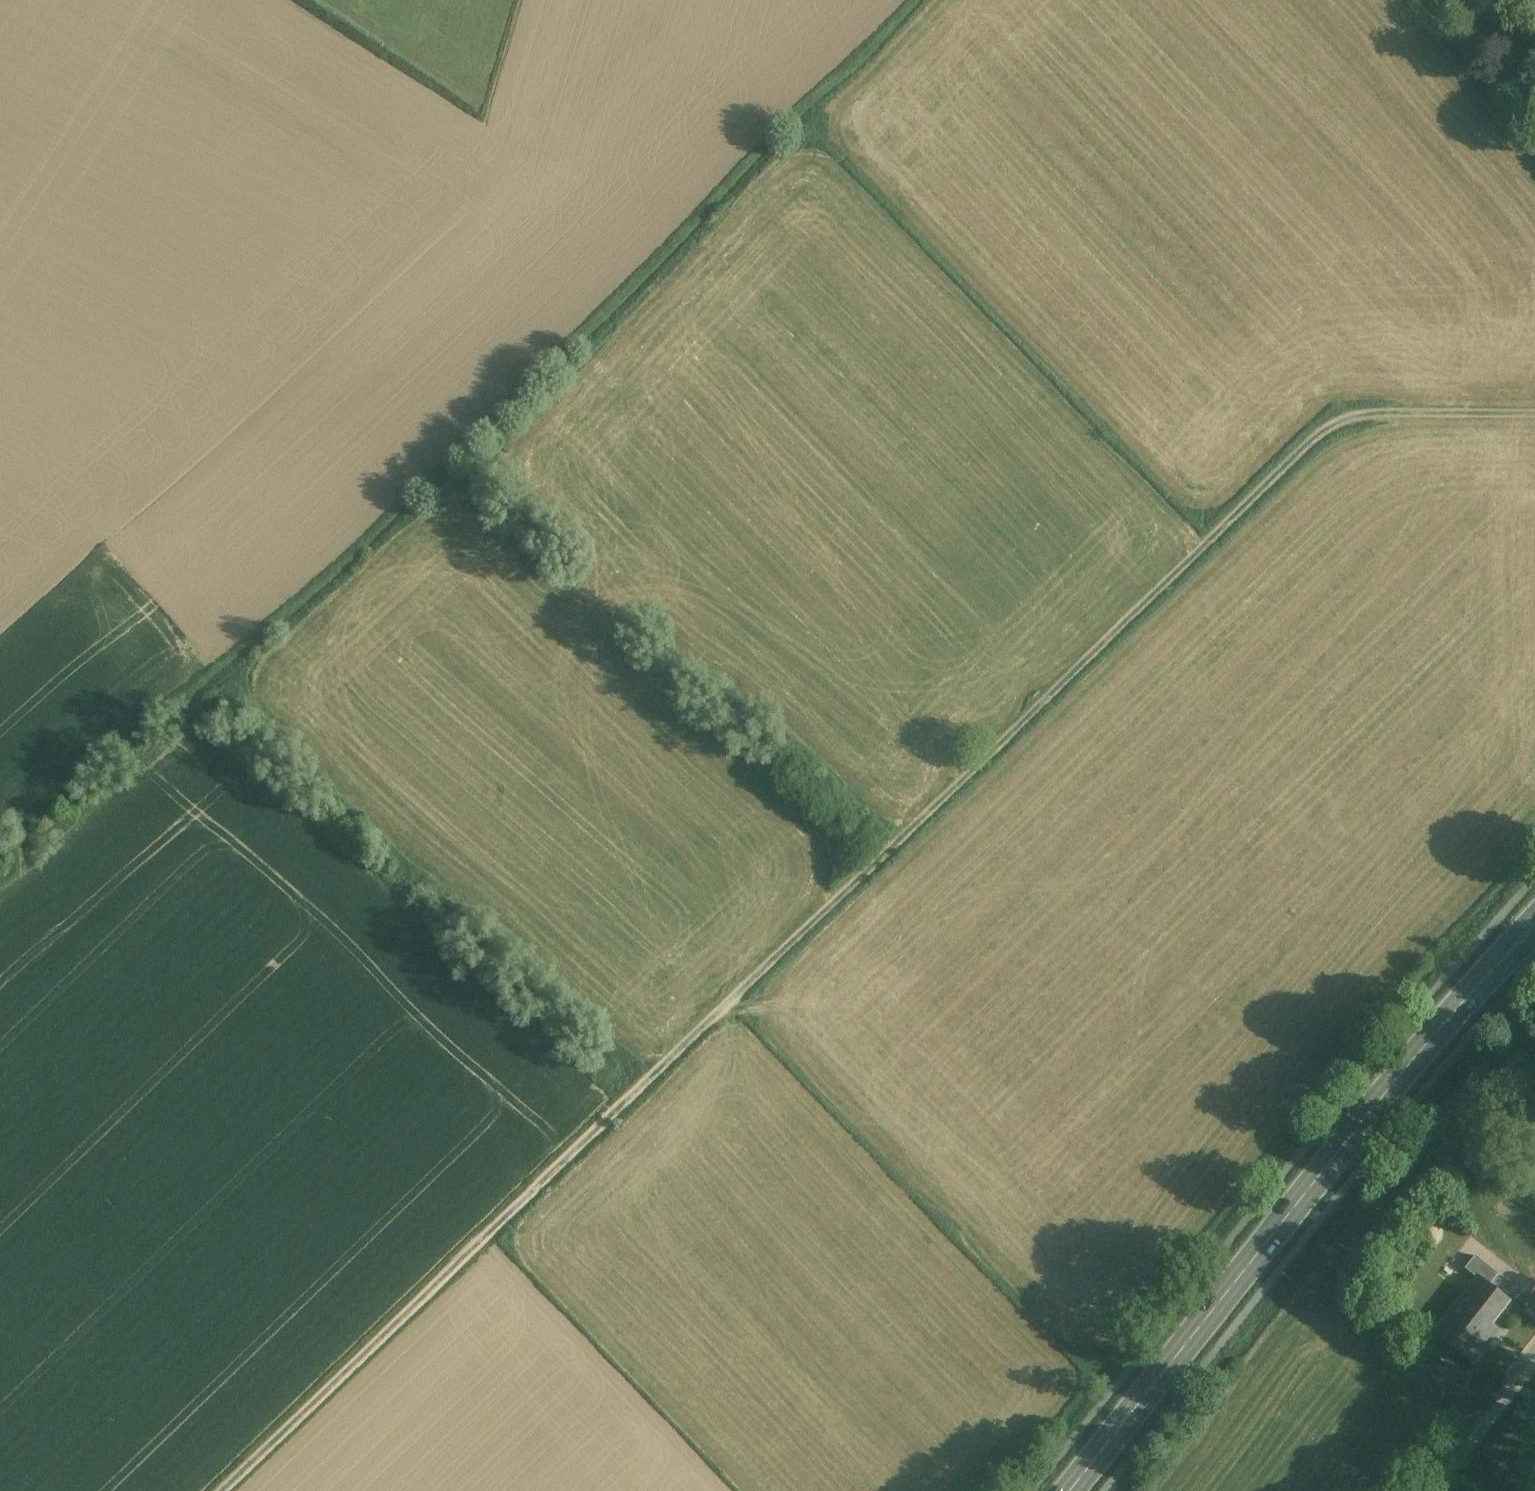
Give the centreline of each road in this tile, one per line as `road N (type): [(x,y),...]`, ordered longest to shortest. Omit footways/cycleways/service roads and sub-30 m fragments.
road 1 (track): [(1534,412),(1396,412),(1359,415),(1325,431),(228,1490)]
road 2 (primary): [(1076,1490),(1534,934)]
road 3 (residential): [(1433,1490),(1534,1369)]

